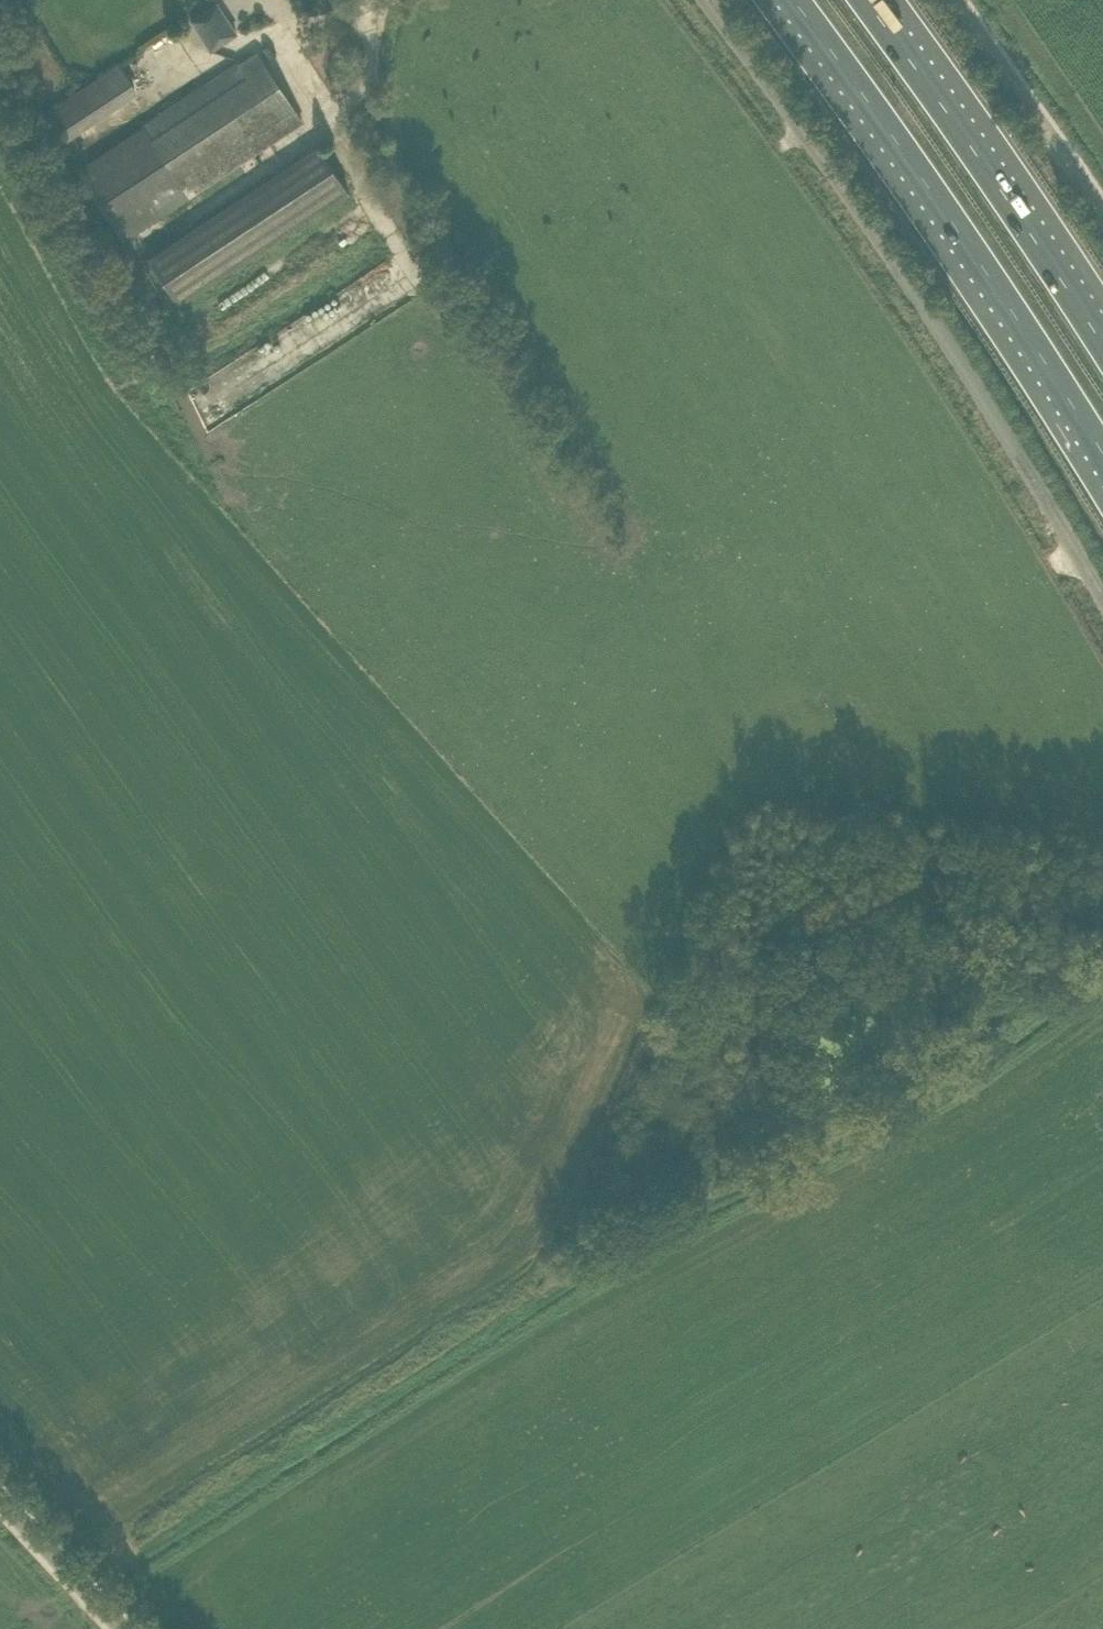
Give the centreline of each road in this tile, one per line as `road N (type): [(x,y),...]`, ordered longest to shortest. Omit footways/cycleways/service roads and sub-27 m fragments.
road 1 (unclassified): [(1102,551),(875,207),(714,0)]
road 2 (motorway): [(794,0),(1012,309),(1102,457)]
road 3 (motorway): [(1102,346),(1051,262),(855,0)]
road 4 (unclassified): [(1102,217),(941,0)]
road 5 (unclassified): [(108,1628),(0,1512)]

